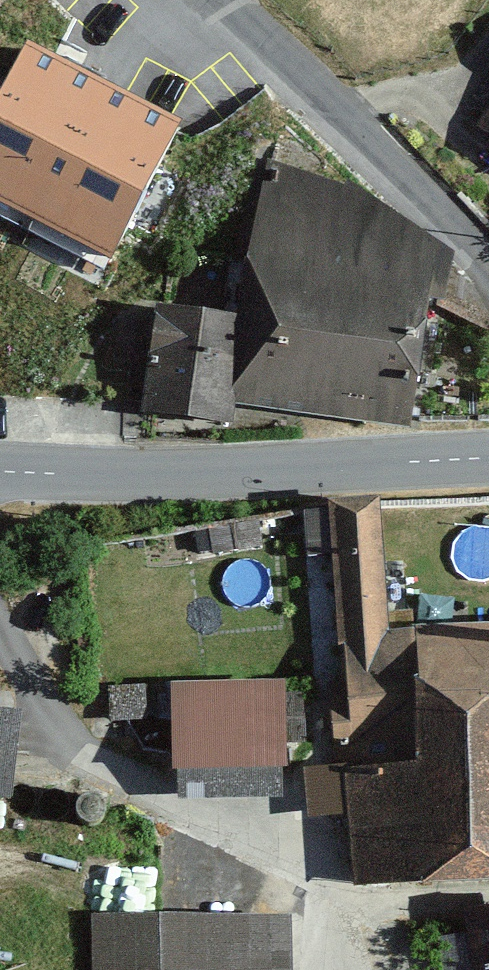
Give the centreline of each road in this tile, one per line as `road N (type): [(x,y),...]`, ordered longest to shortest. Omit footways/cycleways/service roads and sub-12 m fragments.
road 1 (unclassified): [(0,465),(488,456)]
road 2 (unclassified): [(221,0),(488,262)]

